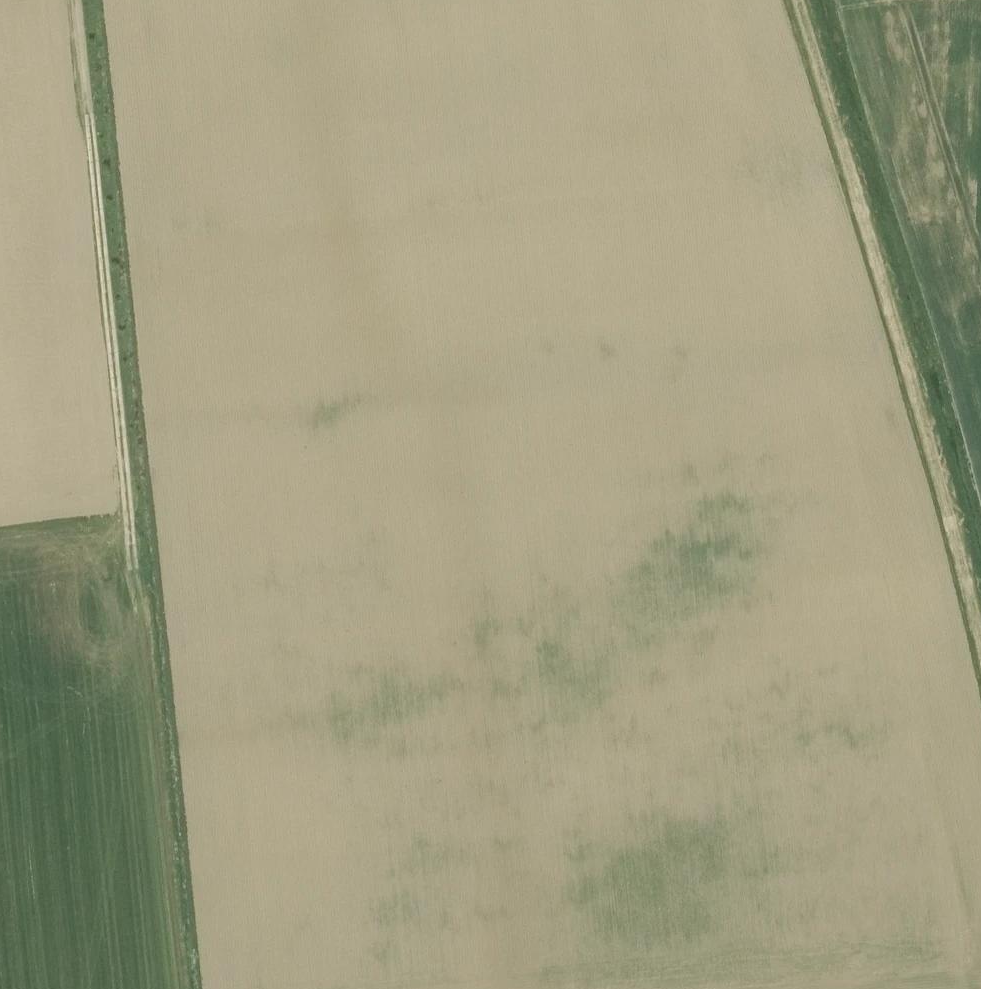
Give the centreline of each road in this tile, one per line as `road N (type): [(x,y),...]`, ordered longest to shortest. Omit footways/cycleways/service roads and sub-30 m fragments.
road 1 (track): [(795,0),(980,638)]
road 2 (track): [(76,0),(131,565)]

